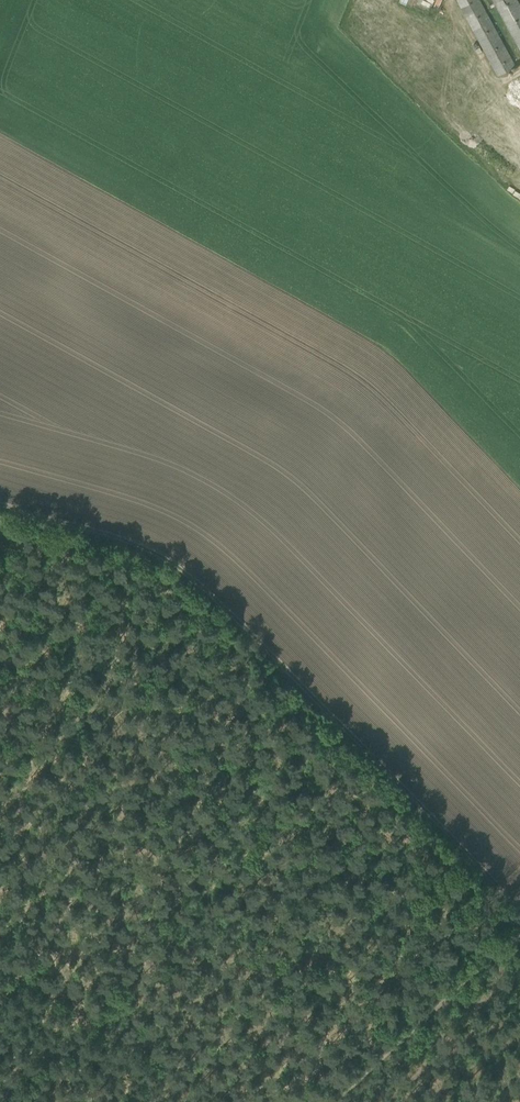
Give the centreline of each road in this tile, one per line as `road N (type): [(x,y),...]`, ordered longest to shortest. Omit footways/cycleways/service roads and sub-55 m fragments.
road 1 (track): [(0,506),(115,539),(177,568),(230,614),(519,920)]
road 2 (track): [(243,1101),(0,964)]
road 3 (track): [(519,935),(334,1101)]

